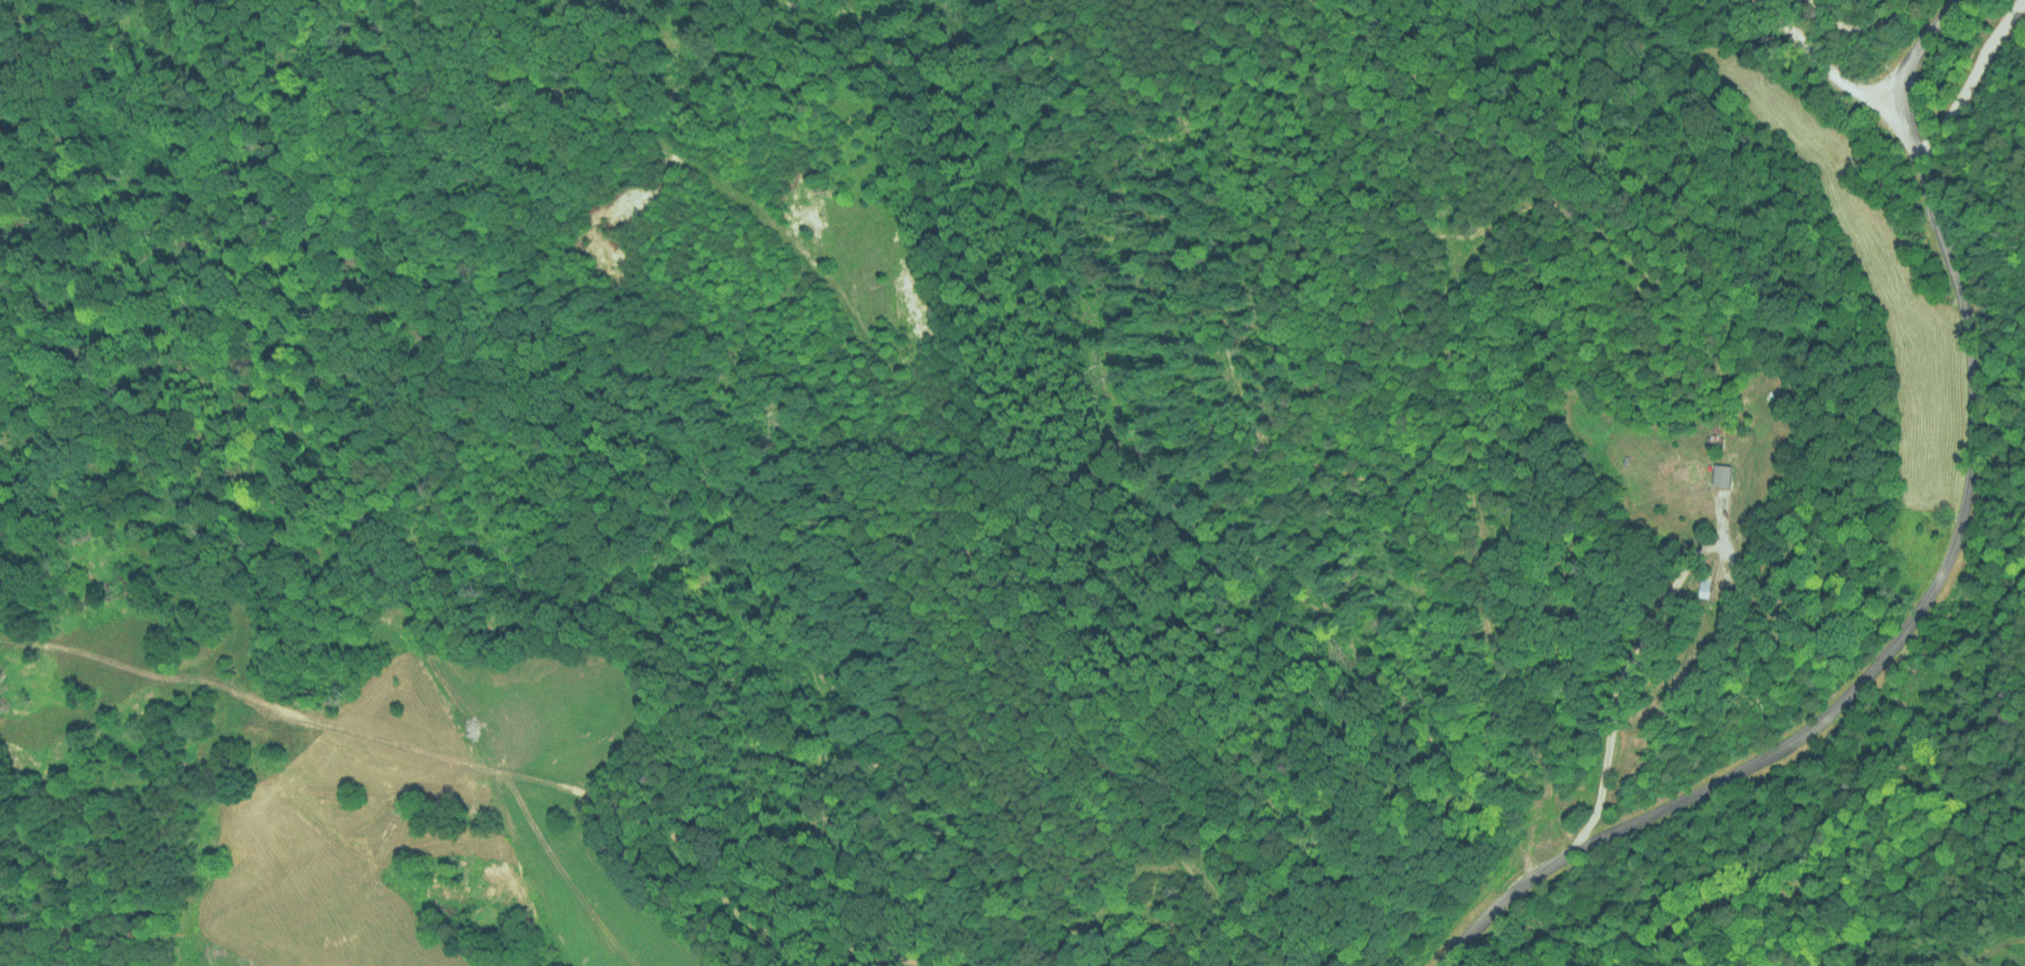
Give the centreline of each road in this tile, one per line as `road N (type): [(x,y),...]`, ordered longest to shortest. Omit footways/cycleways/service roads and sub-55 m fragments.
road 1 (tertiary): [(1445,965),(1523,890),(1577,854),(1706,794),(1829,717),(1915,620),(1948,565),(1976,482),(1973,328),(1934,177),(1891,95)]
road 2 (residential): [(1731,0),(1822,85),(1891,95)]

